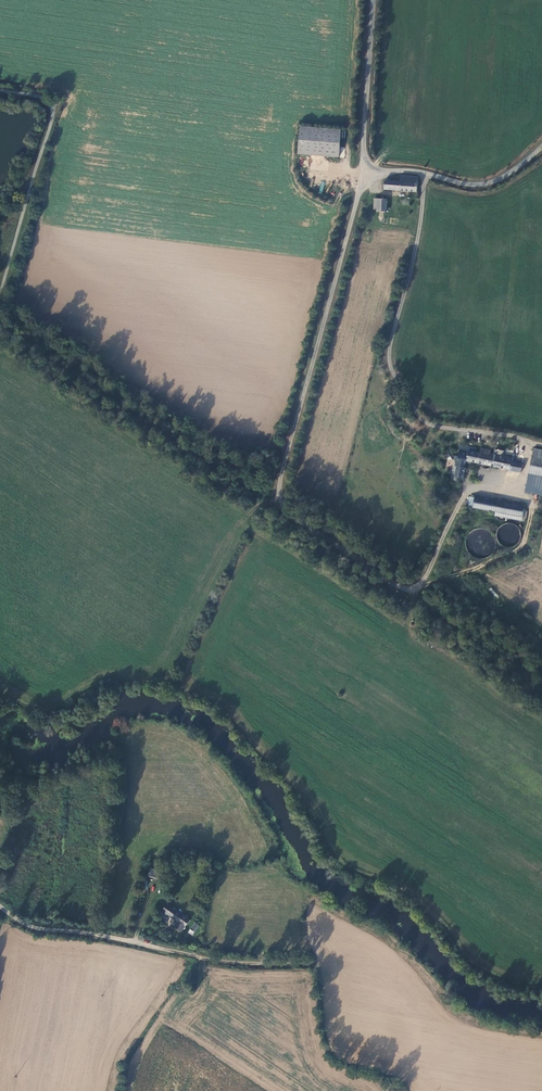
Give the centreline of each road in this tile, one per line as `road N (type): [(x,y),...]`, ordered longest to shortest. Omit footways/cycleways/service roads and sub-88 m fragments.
road 1 (unclassified): [(363,166),(273,503),(415,596),(460,502)]
road 2 (track): [(420,172),(389,366),(417,419),(529,444),(518,498)]
road 3 (track): [(415,596),(523,544),(532,502),(467,490),(460,502)]
road 4 (unclassified): [(0,907),(45,927),(193,955)]
road 5 (unclassified): [(541,147),(504,176),(472,185),(363,166)]
road 6 (unclassified): [(374,0),(363,166)]
road 7 (track): [(193,955),(313,962)]

